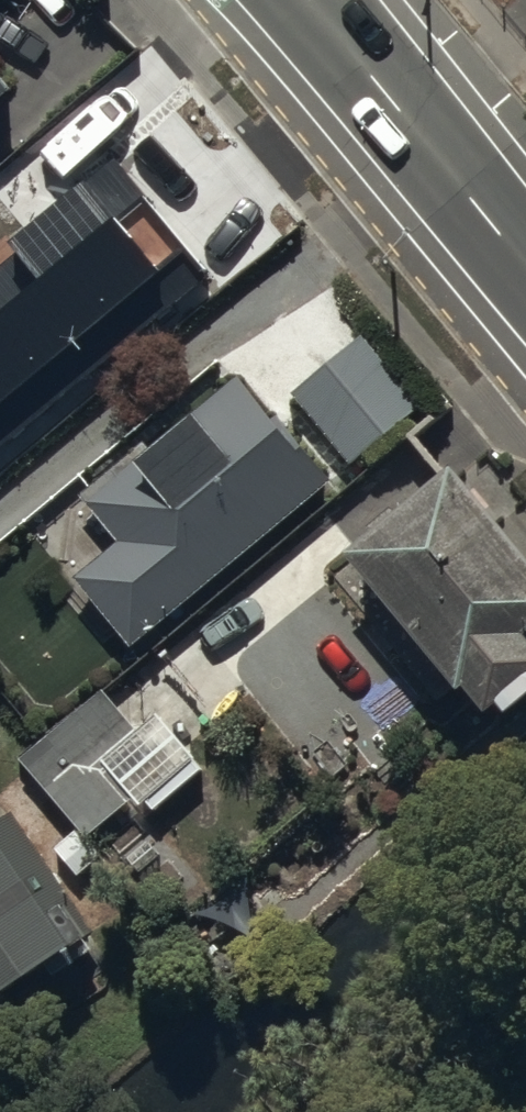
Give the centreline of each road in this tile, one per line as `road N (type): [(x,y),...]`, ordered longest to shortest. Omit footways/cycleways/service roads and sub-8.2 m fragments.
road 1 (secondary): [(311,0),(525,260)]

